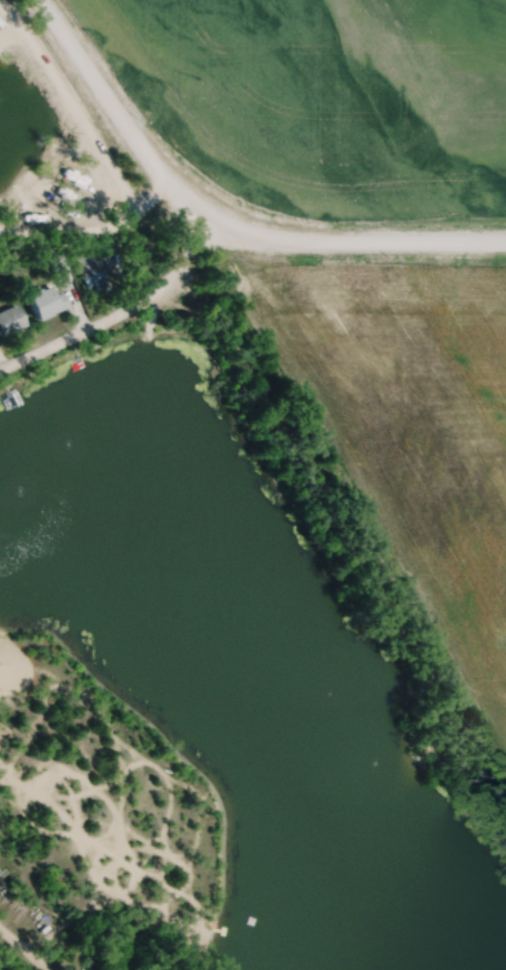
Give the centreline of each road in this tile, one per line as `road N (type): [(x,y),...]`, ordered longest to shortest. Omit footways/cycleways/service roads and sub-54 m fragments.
road 1 (residential): [(0,1),(63,84),(133,205),(130,216),(103,228),(0,229)]
road 2 (residential): [(31,0),(179,207),(239,235)]
road 3 (residential): [(239,235),(505,243)]
road 4 (residential): [(181,242),(182,272),(159,291),(0,374)]
road 5 (residential): [(181,242),(0,246)]

